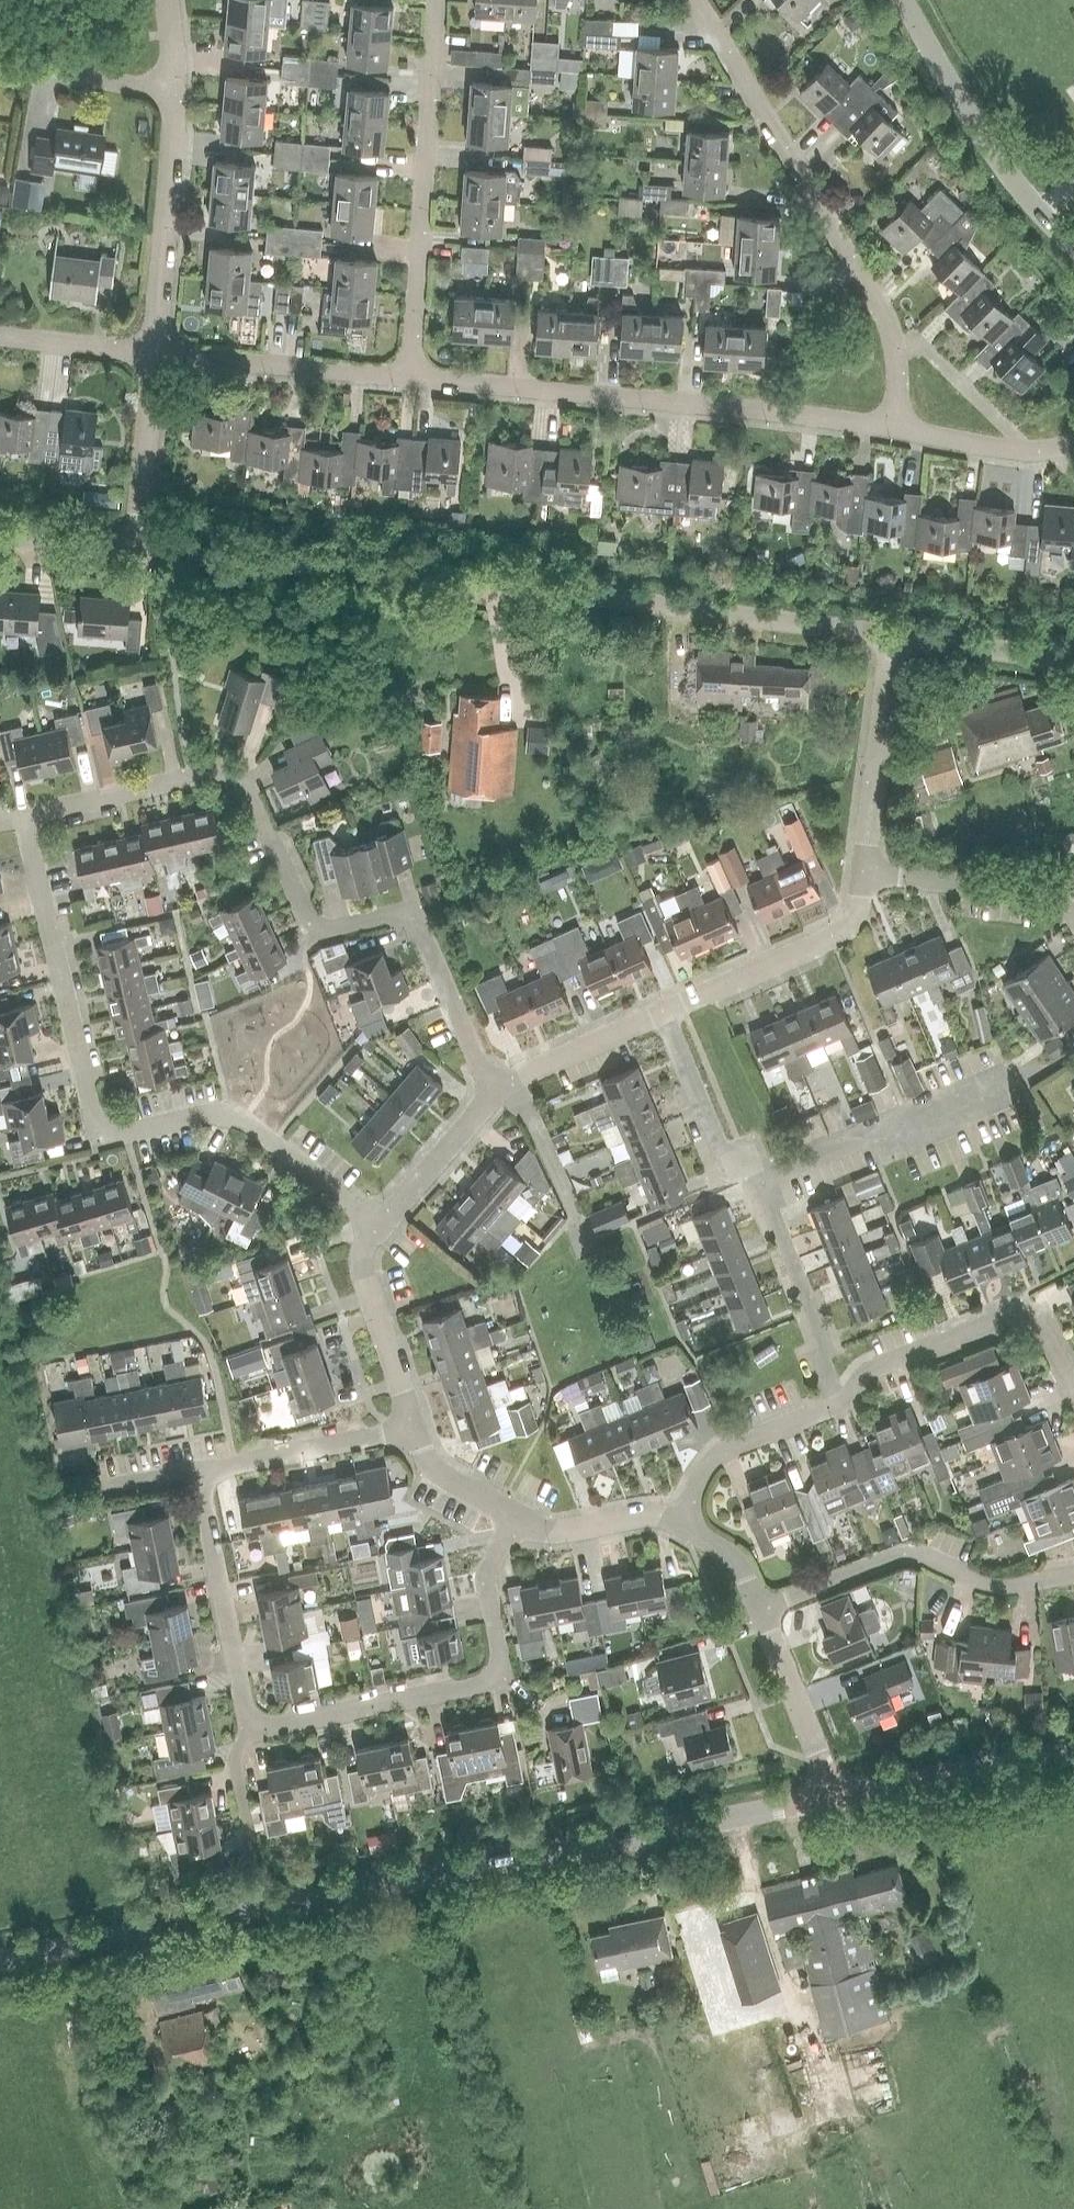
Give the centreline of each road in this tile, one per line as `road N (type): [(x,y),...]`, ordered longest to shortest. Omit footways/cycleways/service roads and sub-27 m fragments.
road 1 (residential): [(492,1094),(419,922),(386,915),(314,933),(246,787),(221,769),(25,819),(95,1121),(117,1135),(190,1115),(236,1117),(382,1223)]
road 2 (tertiary): [(0,1961),(831,1798)]
road 3 (unclassified): [(894,636),(504,585),(135,550)]
road 4 (residential): [(894,427),(407,376)]
road 5 (residential): [(894,427),(896,339),(696,0)]
road 6 (residential): [(511,1517),(486,1575),(501,1658),(494,1678),(249,1730)]
road 7 (residential): [(407,376),(433,0)]
road 8 (residential): [(762,1607),(905,1550),(1002,1588),(1073,1567)]
road 9 (residential): [(1073,1381),(1036,1317),(1010,1306),(979,1327),(872,1372),(839,1407)]
road 10 (unclassified): [(1073,243),(1031,203),(968,114),(904,0)]
road 11 (residential): [(759,1180),(1006,1080)]
road 12 (residential): [(154,352),(172,89)]
road 13 (residential): [(249,1730),(199,1473)]
road 14 (residential): [(666,1014),(852,923),(866,872)]
road 15 (residential): [(407,376),(154,352)]
road 16 (tertiary): [(831,1798),(1073,1760)]
road 17 (residential): [(839,1407),(759,1180)]
road 18 (residential): [(866,872),(894,636)]
road 19 (residential): [(413,1428),(361,1264),(364,1244),(382,1223)]
road 20 (residential): [(199,1473),(413,1428)]
road 21 (residential): [(1073,916),(1041,895),(866,872)]
road 22 (residential): [(839,1407),(736,1445),(710,1464),(681,1522)]
road 23 (residential): [(831,1798),(762,1607)]
road 24 (residential): [(135,550),(154,352)]
road 25 (residential): [(759,1180),(715,1136),(666,1014)]
road 26 (residential): [(492,1094),(666,1014)]
road 27 (residential): [(1073,442),(1021,452),(894,427)]
road 28 (unclassified): [(1073,660),(894,636)]
road 29 (residential): [(681,1522),(662,1513),(541,1530),(511,1517)]
road 30 (residential): [(0,63),(172,89)]
road 31 (residential): [(382,1223),(492,1094)]
road 32 (residential): [(154,352),(0,333)]
road 33 (residential): [(511,1517),(440,1475),(413,1428)]
road 34 (unclassified): [(135,550),(0,540)]
road 35 (residential): [(249,1730),(233,1757),(253,1859)]
road 36 (residential): [(762,1607),(736,1558),(681,1522)]

